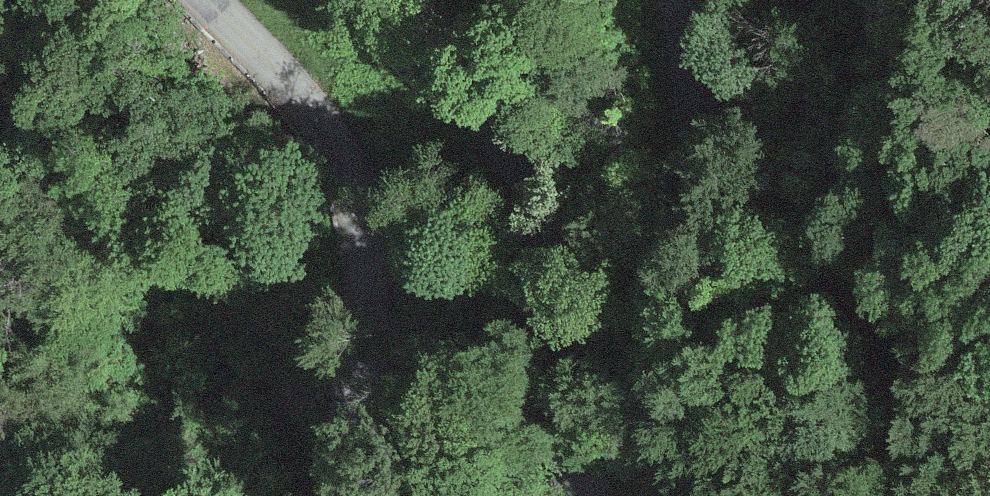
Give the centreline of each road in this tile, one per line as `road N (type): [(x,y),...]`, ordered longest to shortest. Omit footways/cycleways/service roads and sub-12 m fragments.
road 1 (tertiary): [(571,495),(570,371),(551,273),(523,196),(490,138),(357,0)]
road 2 (tertiary): [(215,0),(329,118),(362,182),(373,284),(355,495)]
road 3 (tertiary): [(685,0),(705,129),(685,308),(700,495)]

